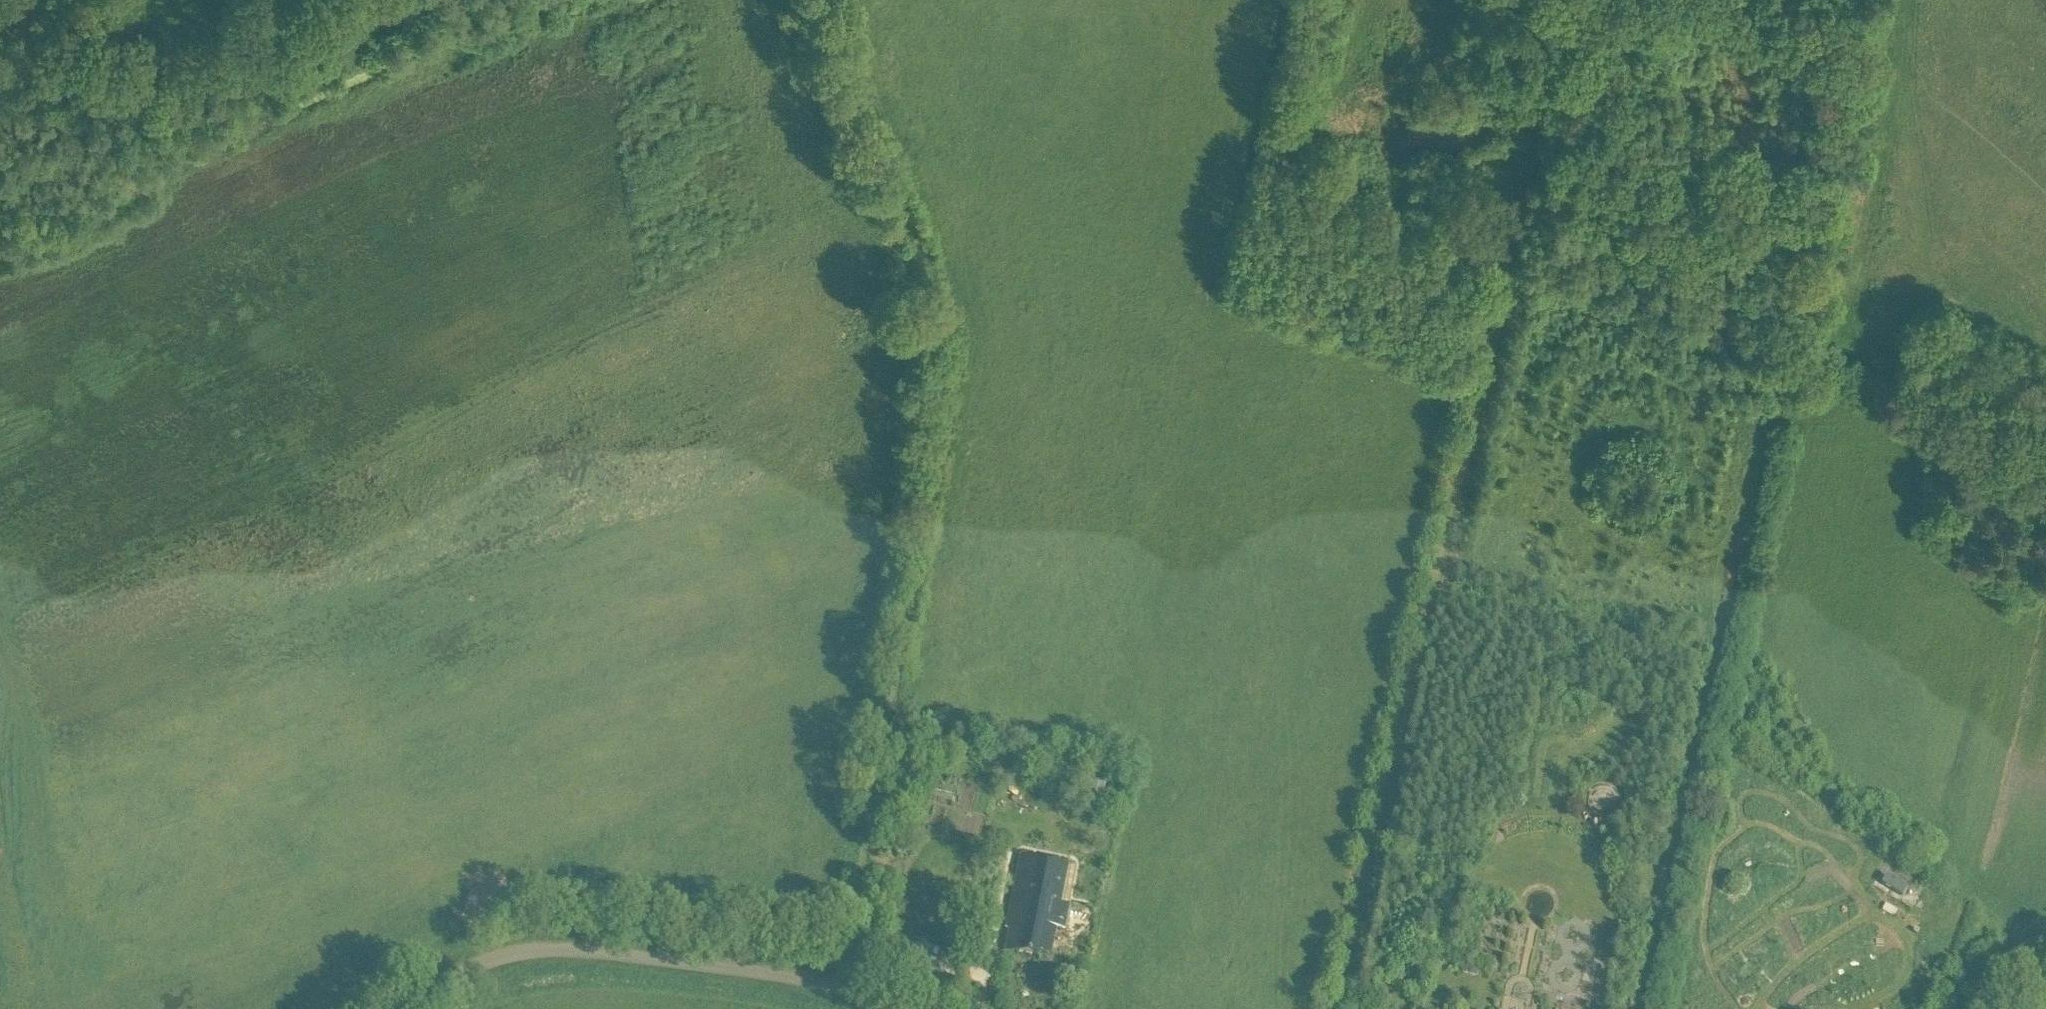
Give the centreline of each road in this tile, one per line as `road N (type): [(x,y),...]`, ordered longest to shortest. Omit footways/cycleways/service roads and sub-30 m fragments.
road 1 (unclassified): [(414,1008),(492,958),(576,950),(826,983),(887,1008)]

